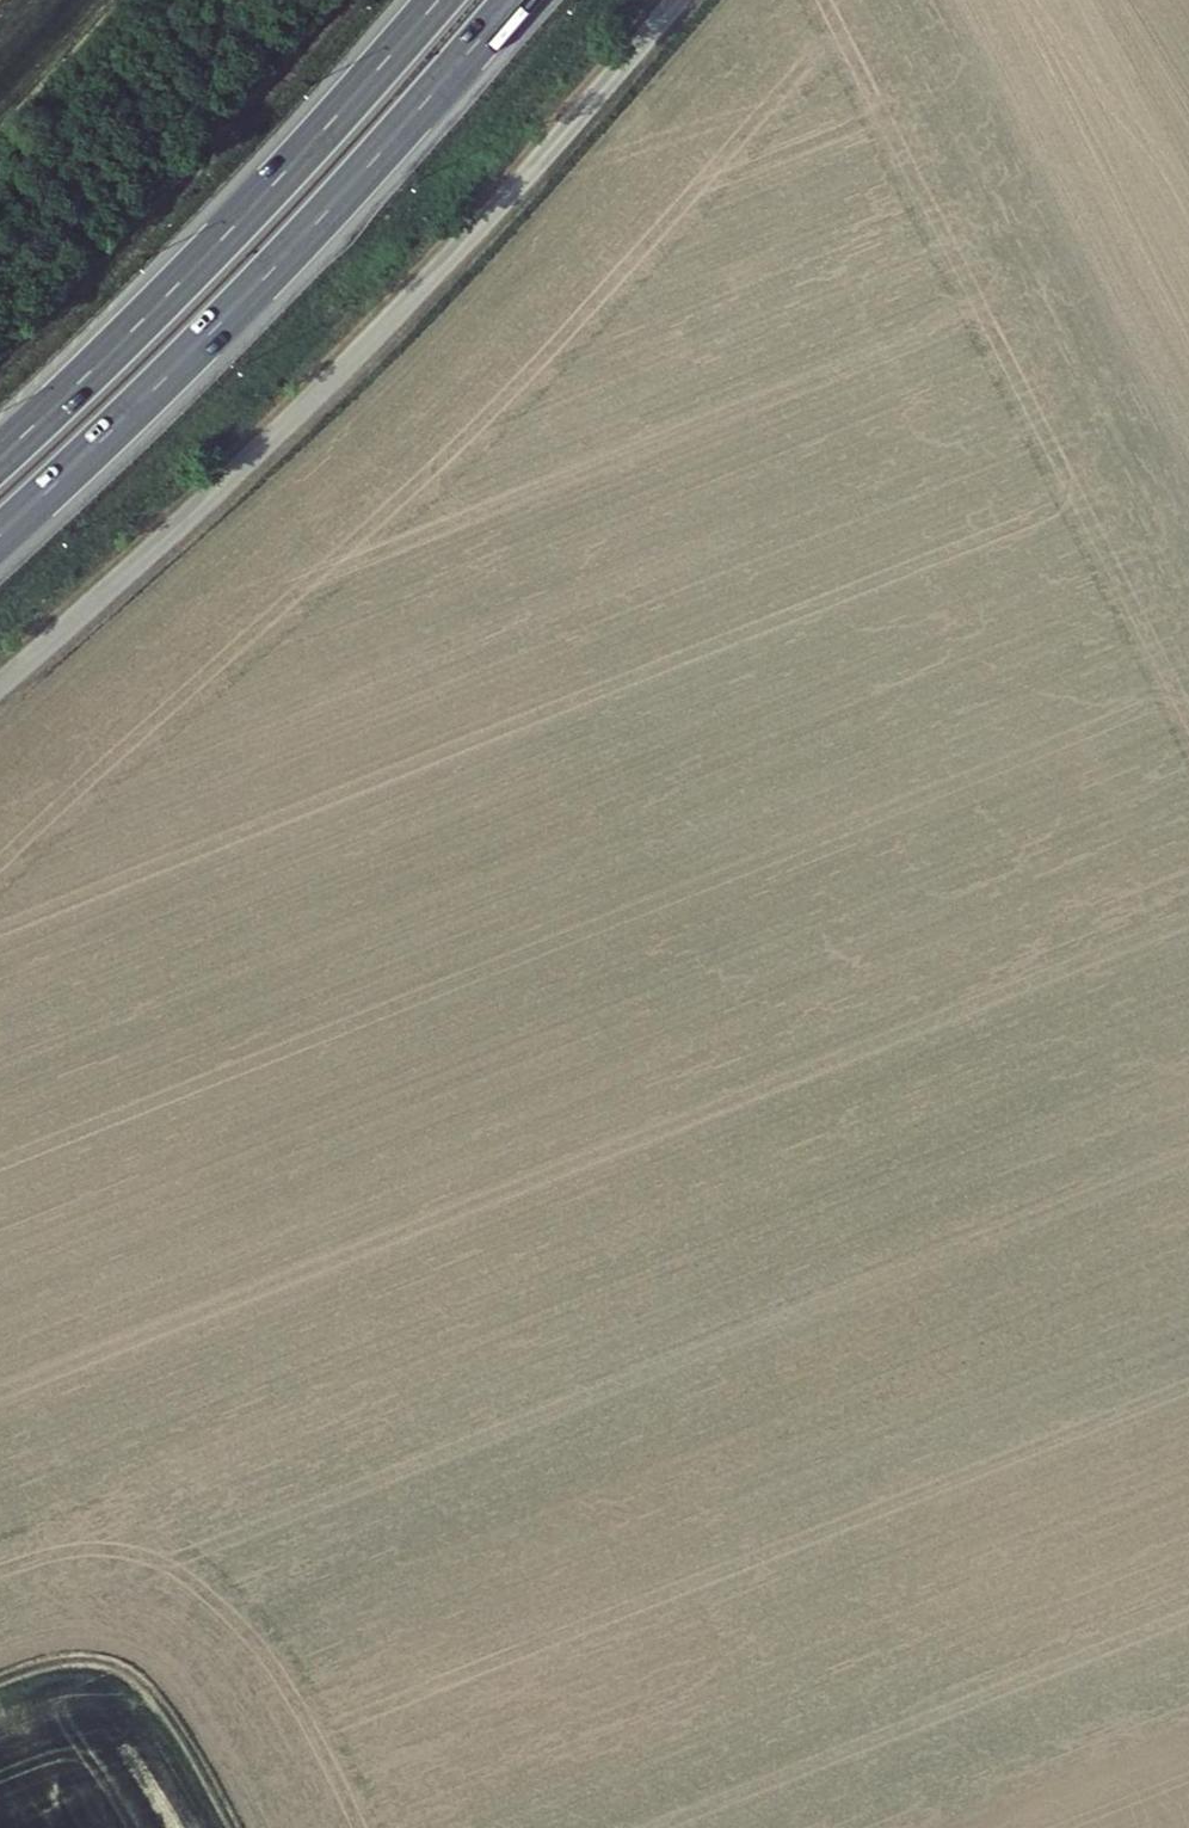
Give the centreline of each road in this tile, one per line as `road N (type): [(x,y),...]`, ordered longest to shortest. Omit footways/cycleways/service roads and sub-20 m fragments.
road 1 (trunk): [(0,536),(265,278),(515,0)]
road 2 (trunk): [(440,0),(225,236),(0,457)]

